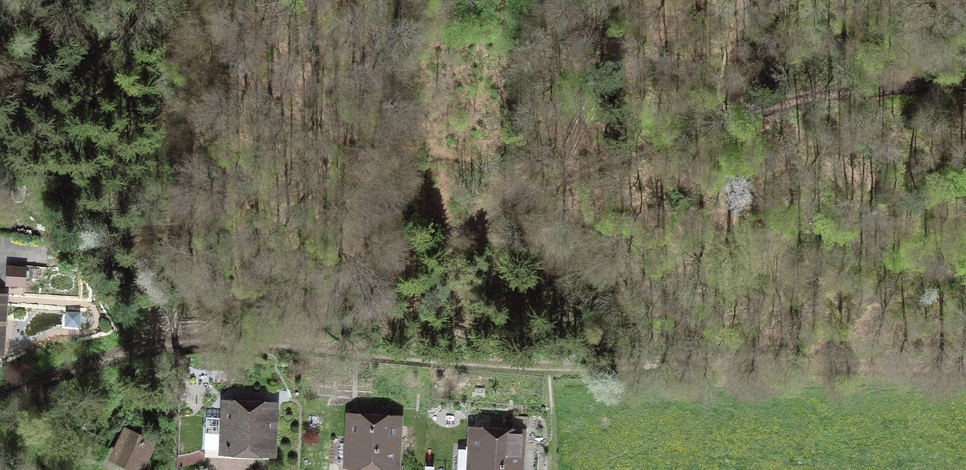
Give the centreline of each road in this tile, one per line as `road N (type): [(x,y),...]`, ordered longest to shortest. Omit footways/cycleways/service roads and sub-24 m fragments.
road 1 (track): [(965,379),(551,367),(208,342),(115,355),(0,394)]
road 2 (track): [(965,87),(786,97),(581,172),(346,288),(208,342)]

